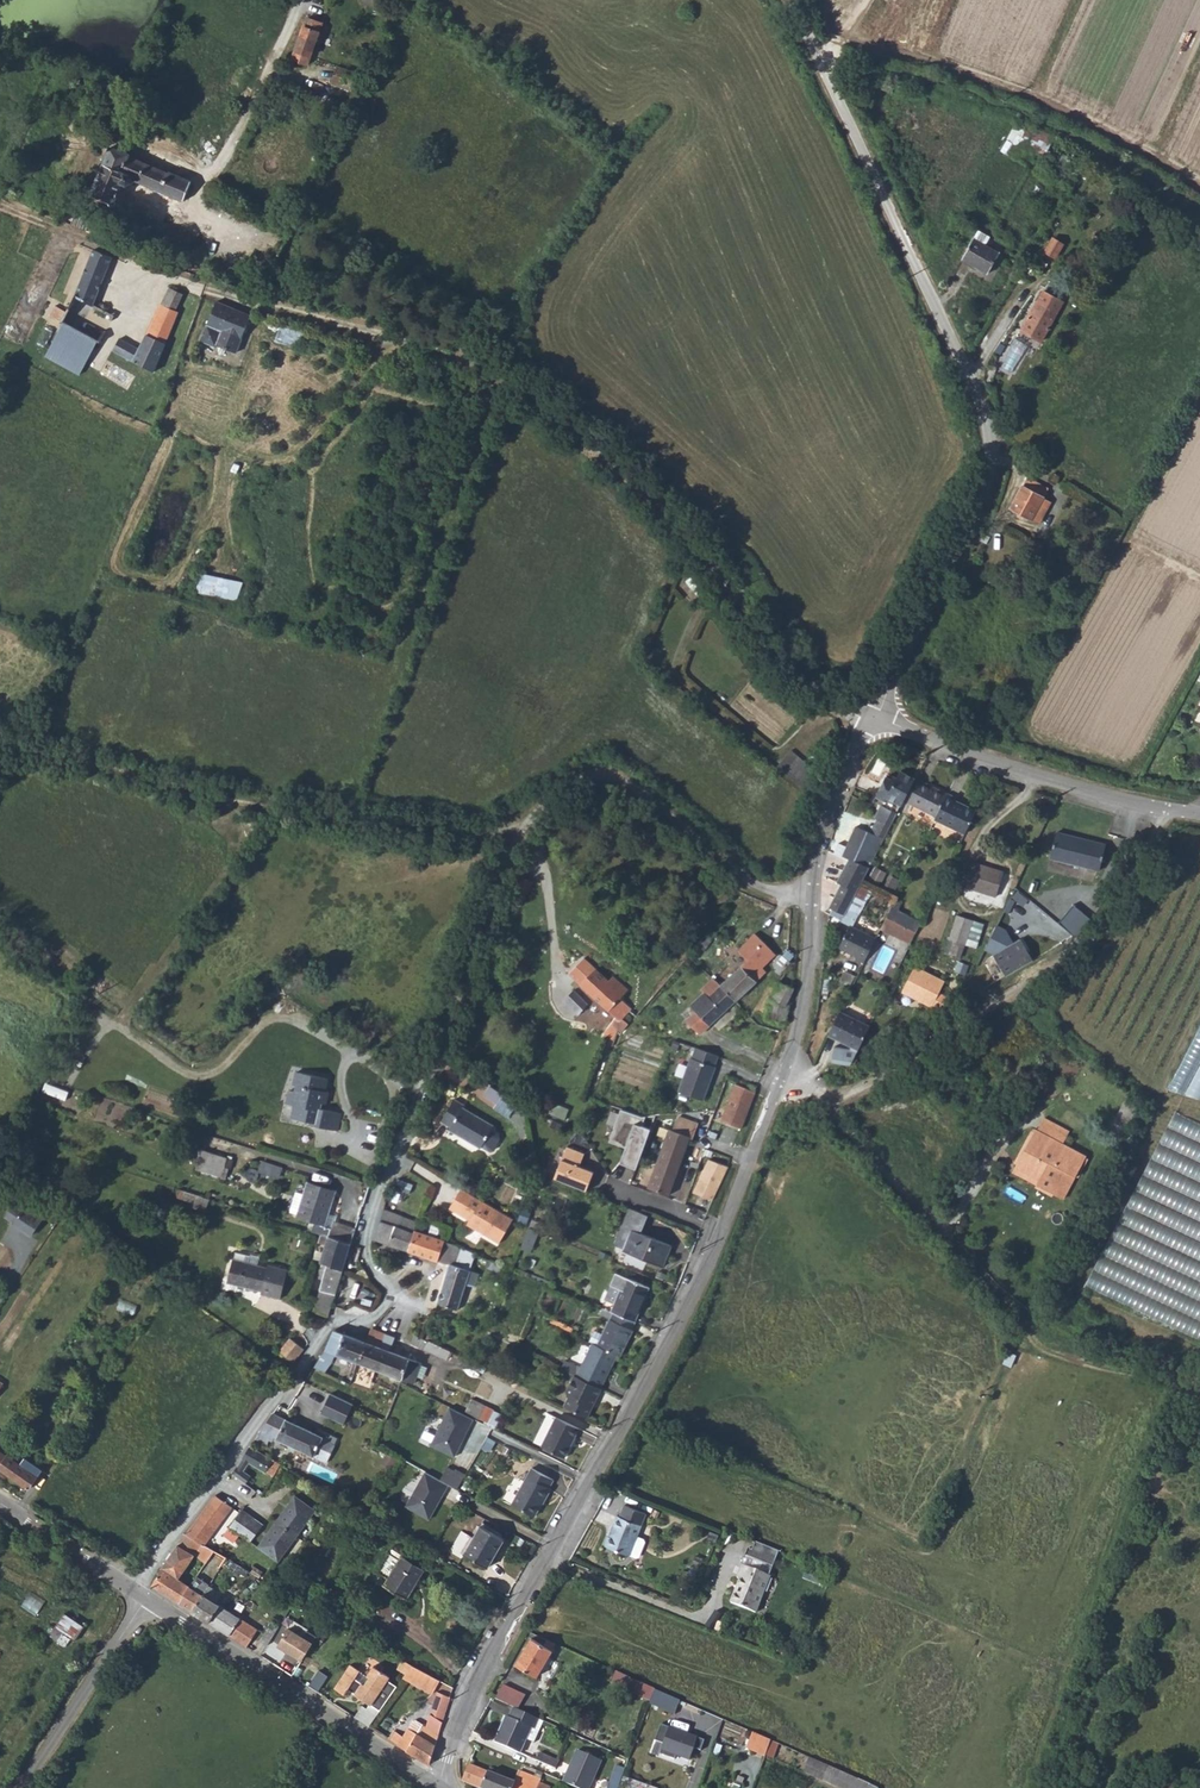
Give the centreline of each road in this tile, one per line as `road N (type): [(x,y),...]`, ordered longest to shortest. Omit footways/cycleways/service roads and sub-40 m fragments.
road 1 (residential): [(136,1592),(327,1329),(376,1319),(389,1305),(390,1286),(371,1269),(368,1233),(518,825)]
road 2 (residential): [(438,1786),(456,1728),(718,1243),(783,1072)]
road 3 (unclassified): [(876,724),(982,515),(993,476),(991,445),(943,314),(794,0)]
road 4 (residential): [(459,357),(602,458),(761,639),(821,692),(876,724)]
road 5 (residential): [(783,1072),(822,1091),(849,1092),(1027,987),(1059,961),(1161,807)]
road 6 (track): [(841,35),(1007,87),(1098,125),(1199,182)]
road 7 (residential): [(783,1072),(804,1011),(818,839),(835,791),(876,724)]
road 8 (track): [(815,897),(762,889),(619,779),(582,781),(518,825)]
road 9 (tertiary): [(438,1786),(146,1598)]
road 10 (track): [(488,374),(458,338),(413,308),(194,211)]
road 11 (track): [(397,343),(298,452),(277,462),(186,428),(177,415),(185,372)]
road 12 (residential): [(876,724),(1161,807)]
road 13 (track): [(208,294),(459,357)]
road 14 (residential): [(23,1787),(146,1598)]
road 15 (residential): [(200,196),(301,0)]
road 16 (tertiary): [(136,1592),(0,1503)]

